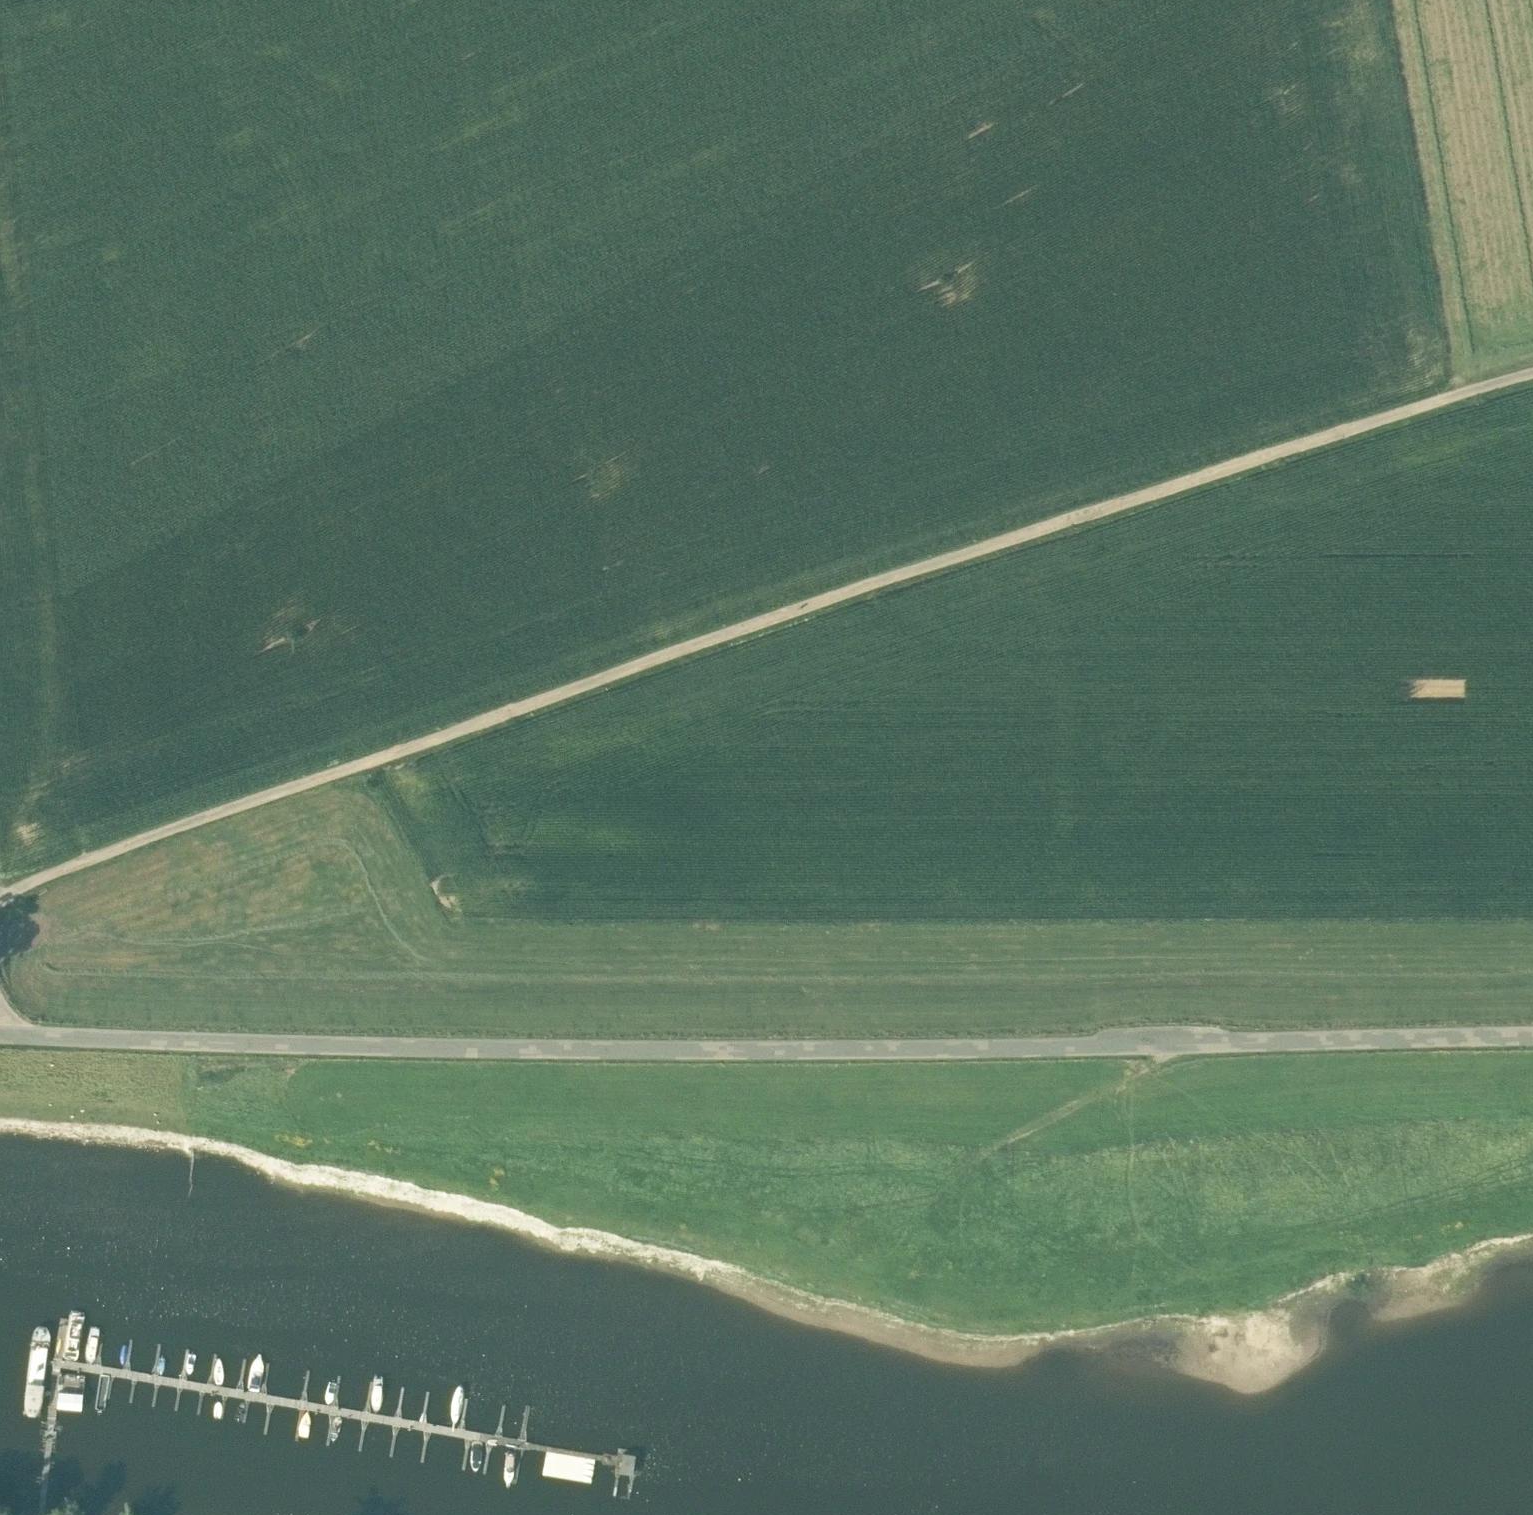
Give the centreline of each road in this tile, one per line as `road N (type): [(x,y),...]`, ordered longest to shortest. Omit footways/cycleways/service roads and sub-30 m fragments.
road 1 (unclassified): [(0,1024),(739,1044),(1532,1022)]

